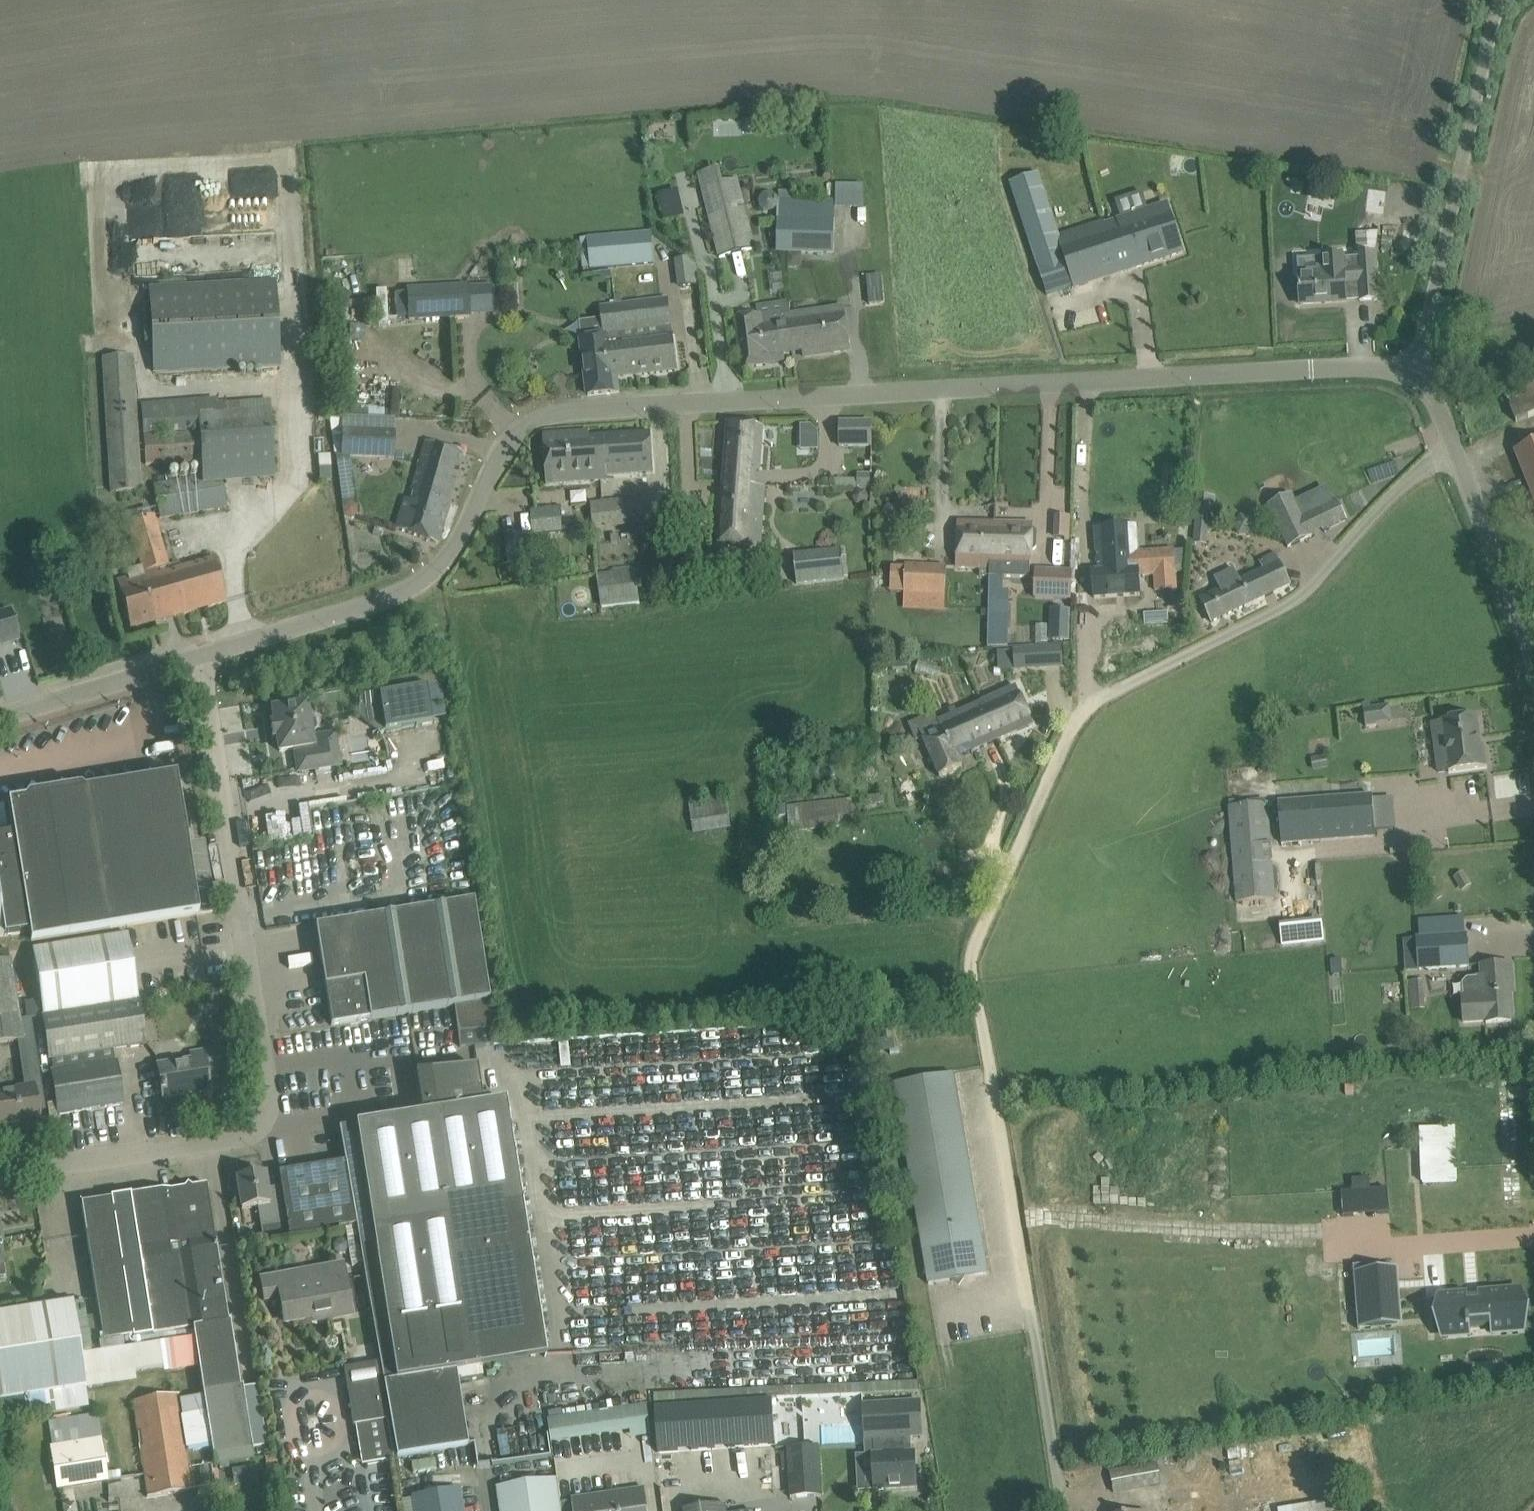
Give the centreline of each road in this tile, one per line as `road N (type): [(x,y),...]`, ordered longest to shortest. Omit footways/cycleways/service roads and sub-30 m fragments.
road 1 (unclassified): [(200,657),(374,603),(424,579),(462,532),(506,445),(541,417),(563,412),(1347,366),(1409,374)]
road 2 (unclassified): [(1058,1510),(973,971),(976,947),(1082,713),(1283,612),(1403,486),(1457,452)]
road 3 (unclassified): [(0,1176),(245,1136),(267,1112),(200,657)]
road 4 (unclassified): [(1502,0),(1409,374)]
road 5 (unclassified): [(1457,452),(1533,664)]
road 6 (unclassified): [(0,719),(200,657)]

